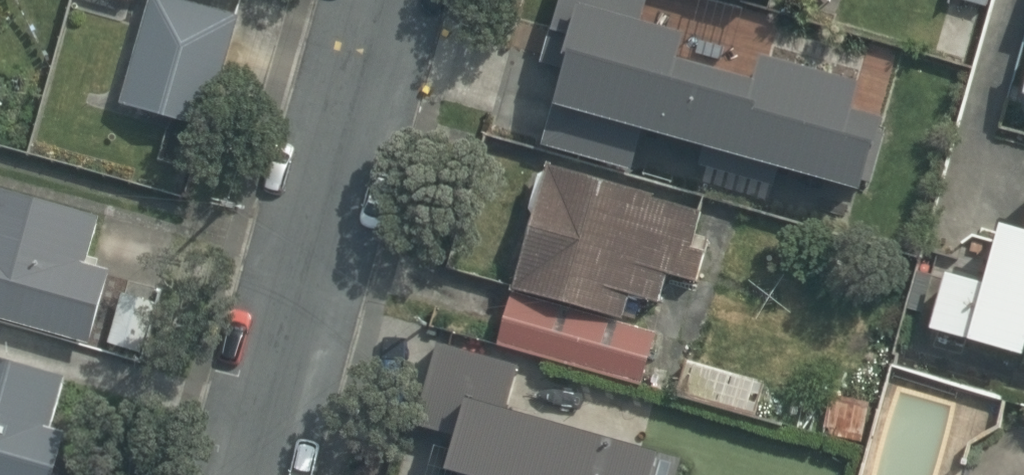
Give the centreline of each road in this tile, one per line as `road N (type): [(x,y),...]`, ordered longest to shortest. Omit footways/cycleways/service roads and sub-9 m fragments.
road 1 (residential): [(245,474),(380,0)]

